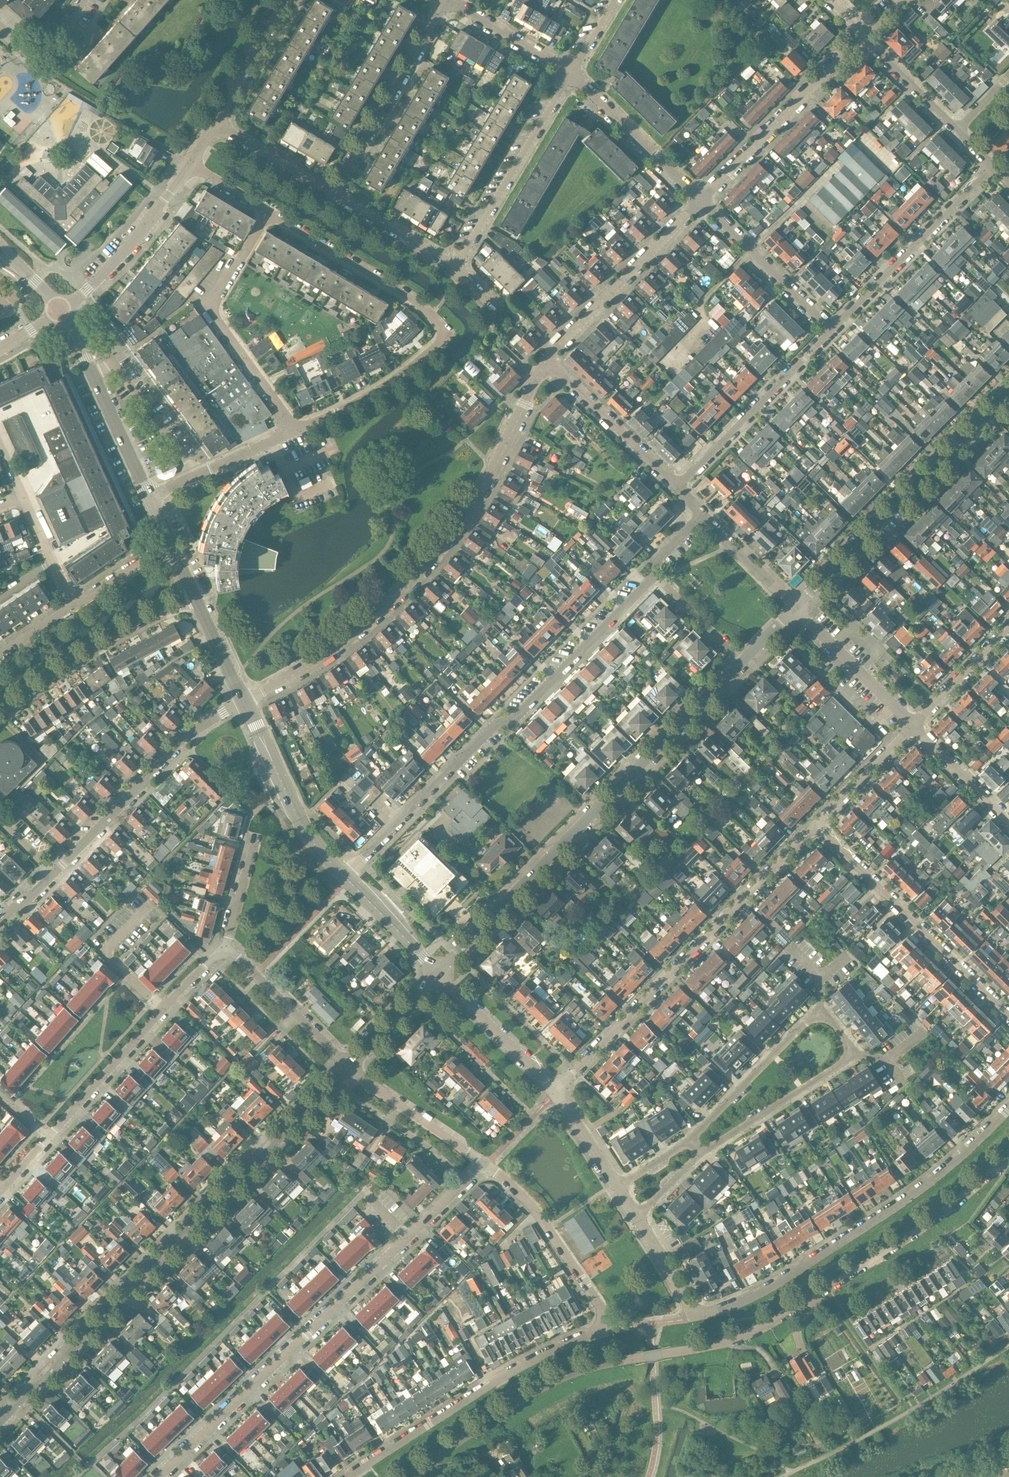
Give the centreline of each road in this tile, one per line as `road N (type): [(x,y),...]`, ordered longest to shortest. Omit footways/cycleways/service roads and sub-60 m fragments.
road 1 (residential): [(407,1476),(566,1375),(726,1342),(771,1322),(929,1223),(1008,1153)]
road 2 (unclassified): [(0,1419),(347,1067)]
road 3 (residential): [(348,1476),(600,1321),(547,1229),(484,1163)]
road 4 (residential): [(244,702),(374,621),(447,547),(546,361)]
road 5 (residential): [(165,1476),(484,1163)]
road 6 (residential): [(657,577),(517,719),(498,723),(344,876)]
road 7 (residential): [(438,975),(742,663)]
road 8 (residential): [(701,1154),(843,1063),(849,1048),(841,1031),(821,1018),(802,1025),(690,1140)]
road 9 (residential): [(294,430),(404,371),(448,332),(389,283),(267,214)]
road 10 (residential): [(694,1307),(726,1306),(839,1244),(926,1185),(1008,1106)]
road 11 (residential): [(555,1089),(816,824)]
road 12 (residential): [(0,1192),(225,946)]
road 13 (residential): [(0,921),(185,736),(244,702)]
road 14 (residential): [(796,609),(1008,394)]
road 15 (residential): [(1008,1015),(816,824)]
road 16 (residential): [(294,430),(206,310),(267,214)]
road 17 (residential): [(700,202),(864,36)]
road 18 (residential): [(0,716),(83,655),(195,597)]
road 19 (residential): [(833,330),(992,166)]
road 20 (residential): [(571,71),(456,267)]
road 21 (residential): [(335,191),(448,0)]
road 22 (residential): [(546,361),(700,202)]
road 23 (residential): [(678,488),(833,330)]
road 24 (unclassified): [(150,498),(62,309)]
road 25 (unclassified): [(344,876),(301,823),(244,702)]
road 26 (residential): [(62,309),(117,260),(191,164)]
road 27 (residential): [(833,330),(700,202)]
road 28 (residential): [(700,202),(571,71)]
road 29 (residential): [(678,488),(546,361)]
road 30 (residential): [(347,1067),(225,946)]
road 31 (residential): [(484,1163),(347,1067)]
road 32 (residential): [(914,725),(796,609)]
road 33 (residential): [(555,1089),(438,975)]
road 34 (residential): [(150,498),(294,430)]
road 35 (residential): [(214,123),(287,0)]
road 36 (residential): [(456,267),(335,191)]
road 37 (residential): [(571,71),(451,0)]
road 38 (residential): [(816,824),(914,725)]
road 39 (residential): [(335,191),(214,123)]
road 40 (unclassified): [(438,975),(344,876)]
road 41 (residential): [(914,725),(1008,628)]
road 42 (residential): [(1008,822),(914,725)]
road 43 (residential): [(796,609),(704,514)]
road 44 (residential): [(956,130),(864,36)]
road 45 (unclassified): [(347,1067),(438,975)]
road 46 (residential): [(742,663),(657,577)]

